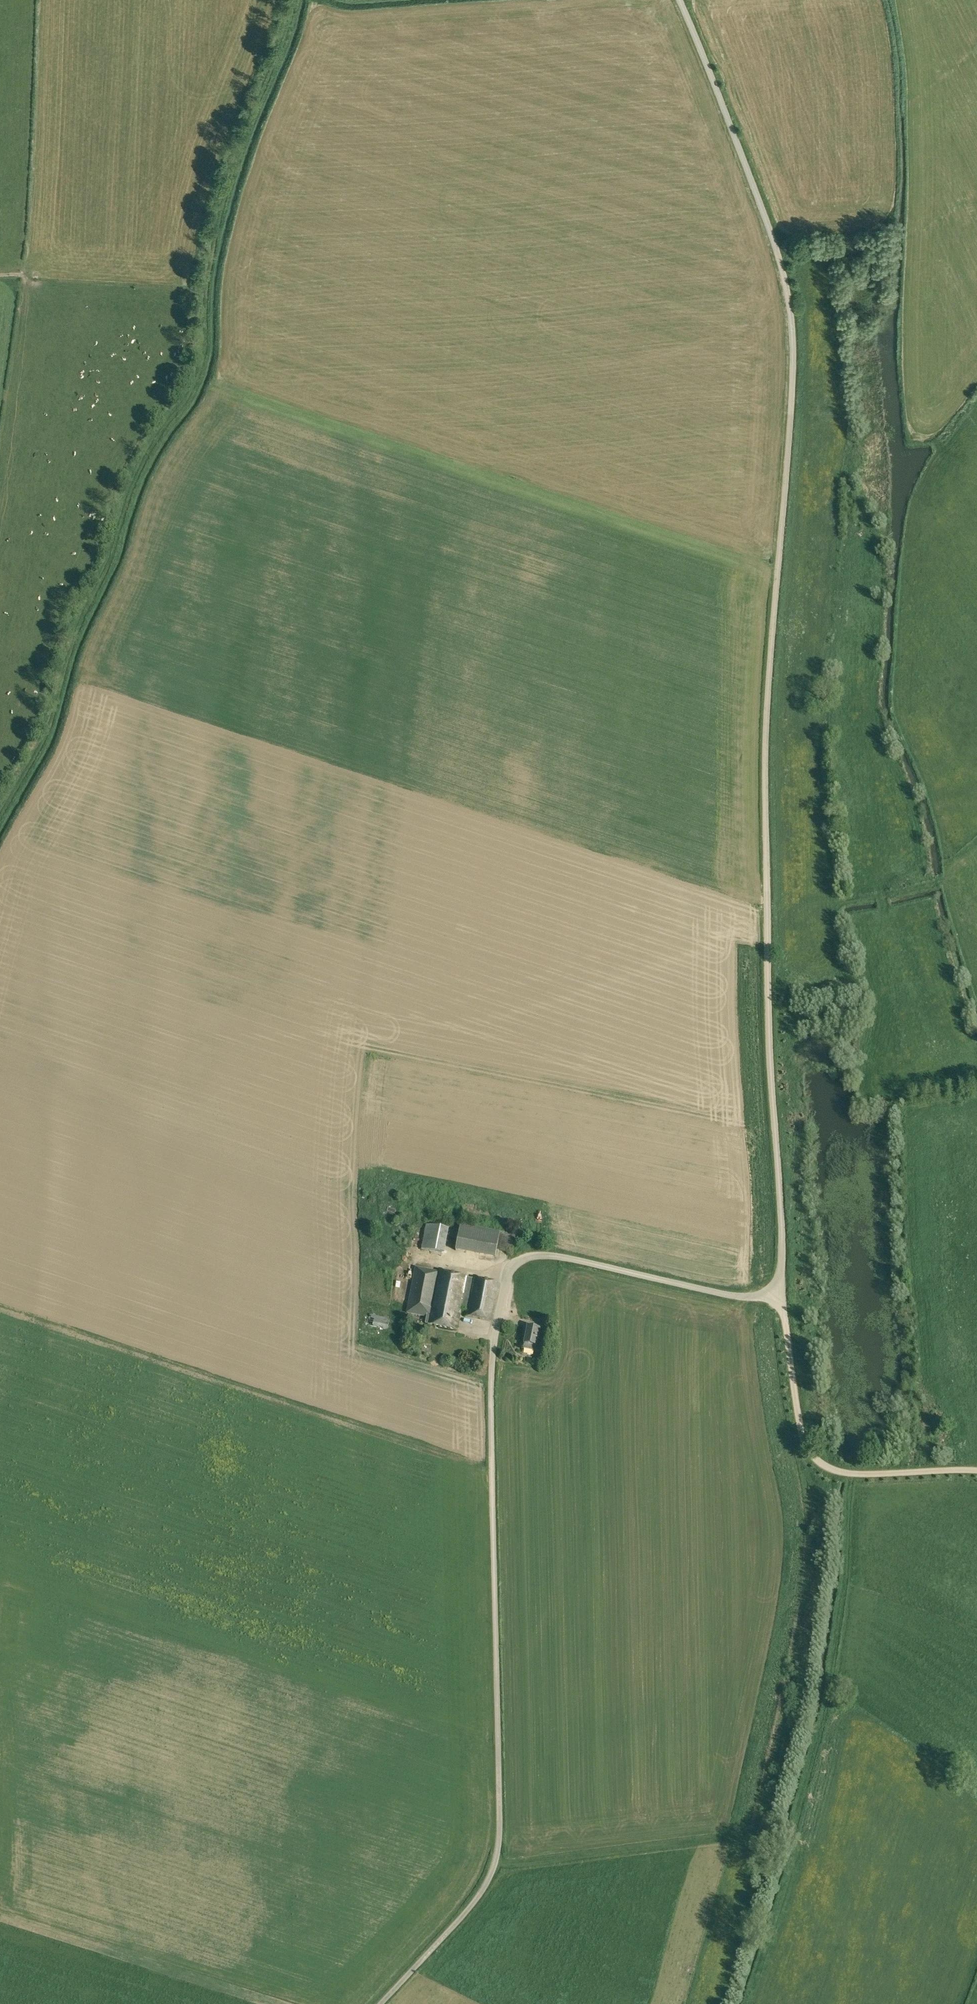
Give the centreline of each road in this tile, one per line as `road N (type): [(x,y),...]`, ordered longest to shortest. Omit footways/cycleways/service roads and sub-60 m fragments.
road 1 (unclassified): [(383,2003),(495,1871),(491,1362),(509,1271),(520,1260),(556,1257),(723,1294),(760,1297),(781,1287),(766,759),(793,327),(776,248),(679,0)]

